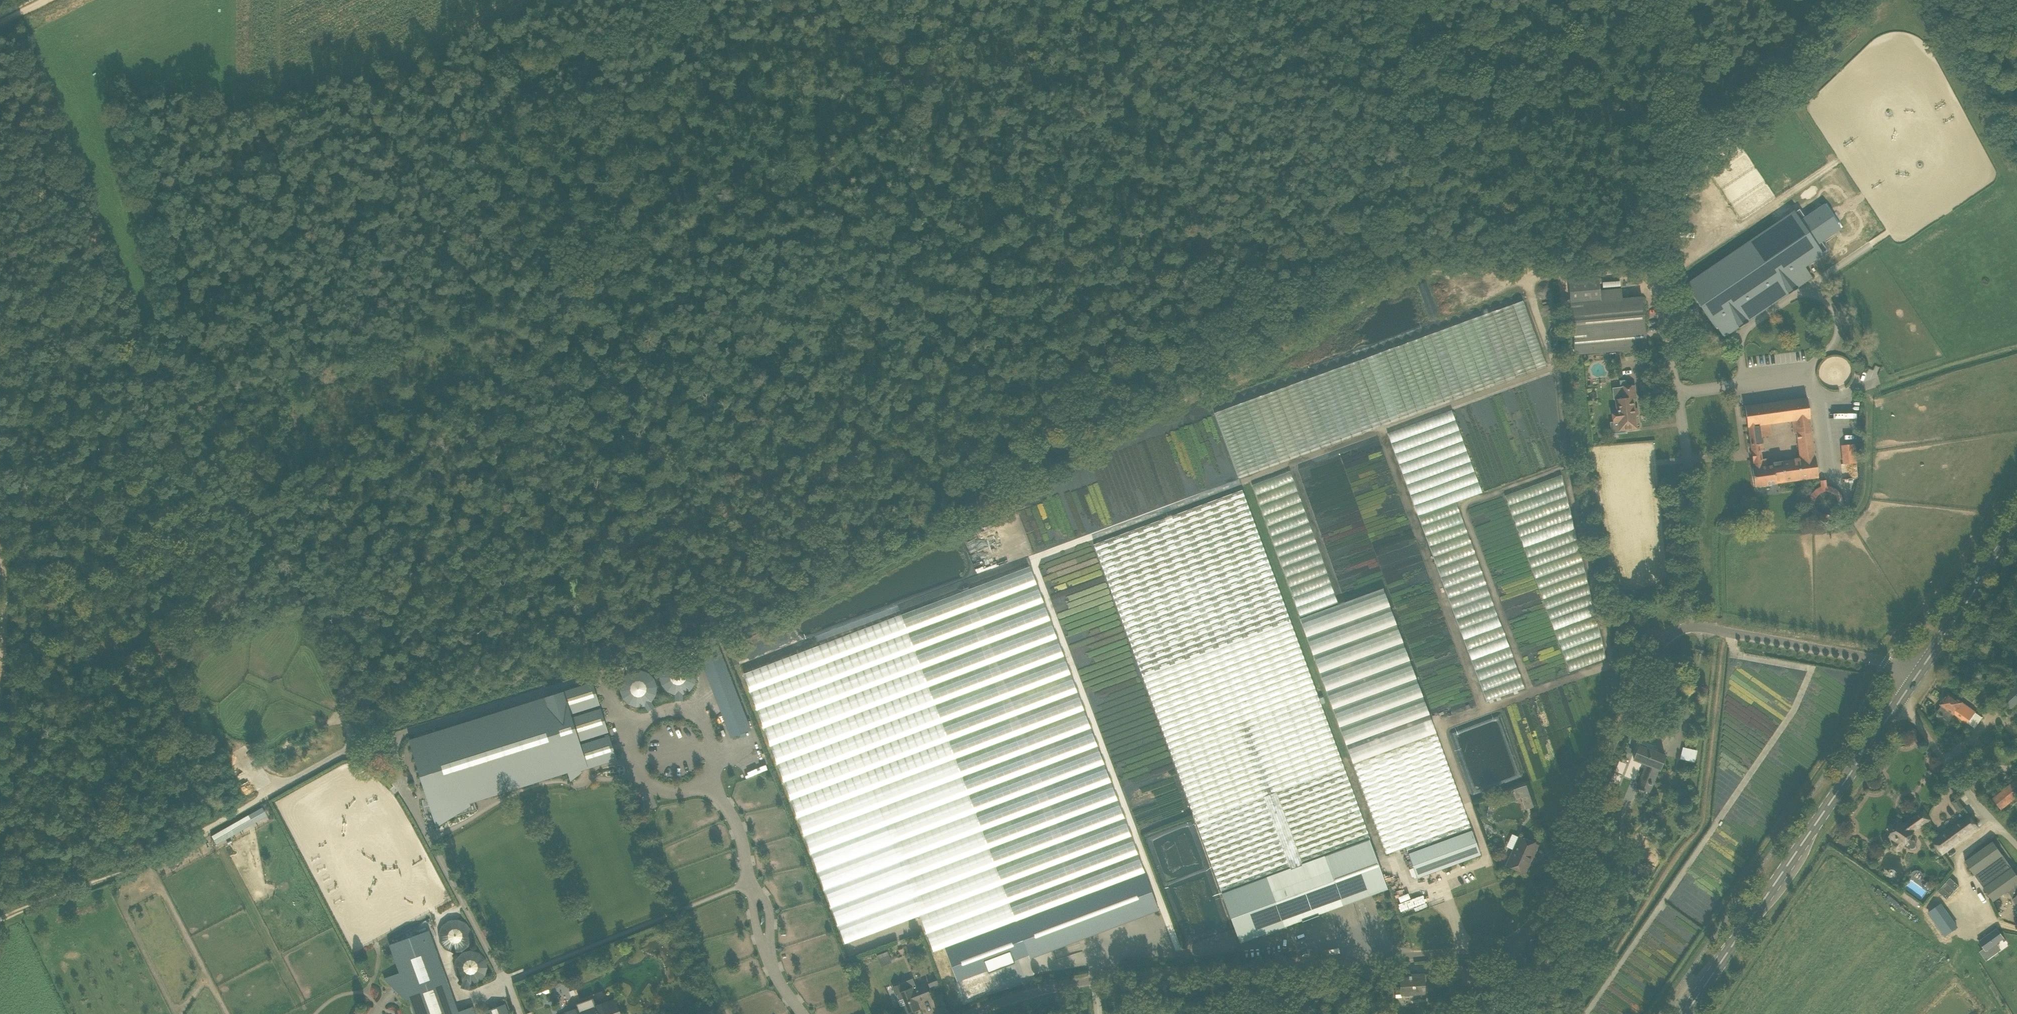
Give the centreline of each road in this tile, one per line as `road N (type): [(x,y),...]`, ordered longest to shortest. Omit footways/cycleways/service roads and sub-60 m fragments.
road 1 (unclassified): [(1524,950),(1653,658),(1676,632),(1710,629),(1872,659),(1913,681)]
road 2 (track): [(152,193),(173,306),(218,431),(365,744)]
road 3 (unclassified): [(971,1013),(1095,976),(1524,950)]
road 4 (track): [(0,921),(161,856),(365,744)]
road 5 (primary): [(1685,1013),(1897,705)]
road 6 (track): [(1677,0),(1662,274)]
road 7 (unclassified): [(2016,846),(1897,705)]
road 8 (primary): [(1913,681),(2016,529)]

